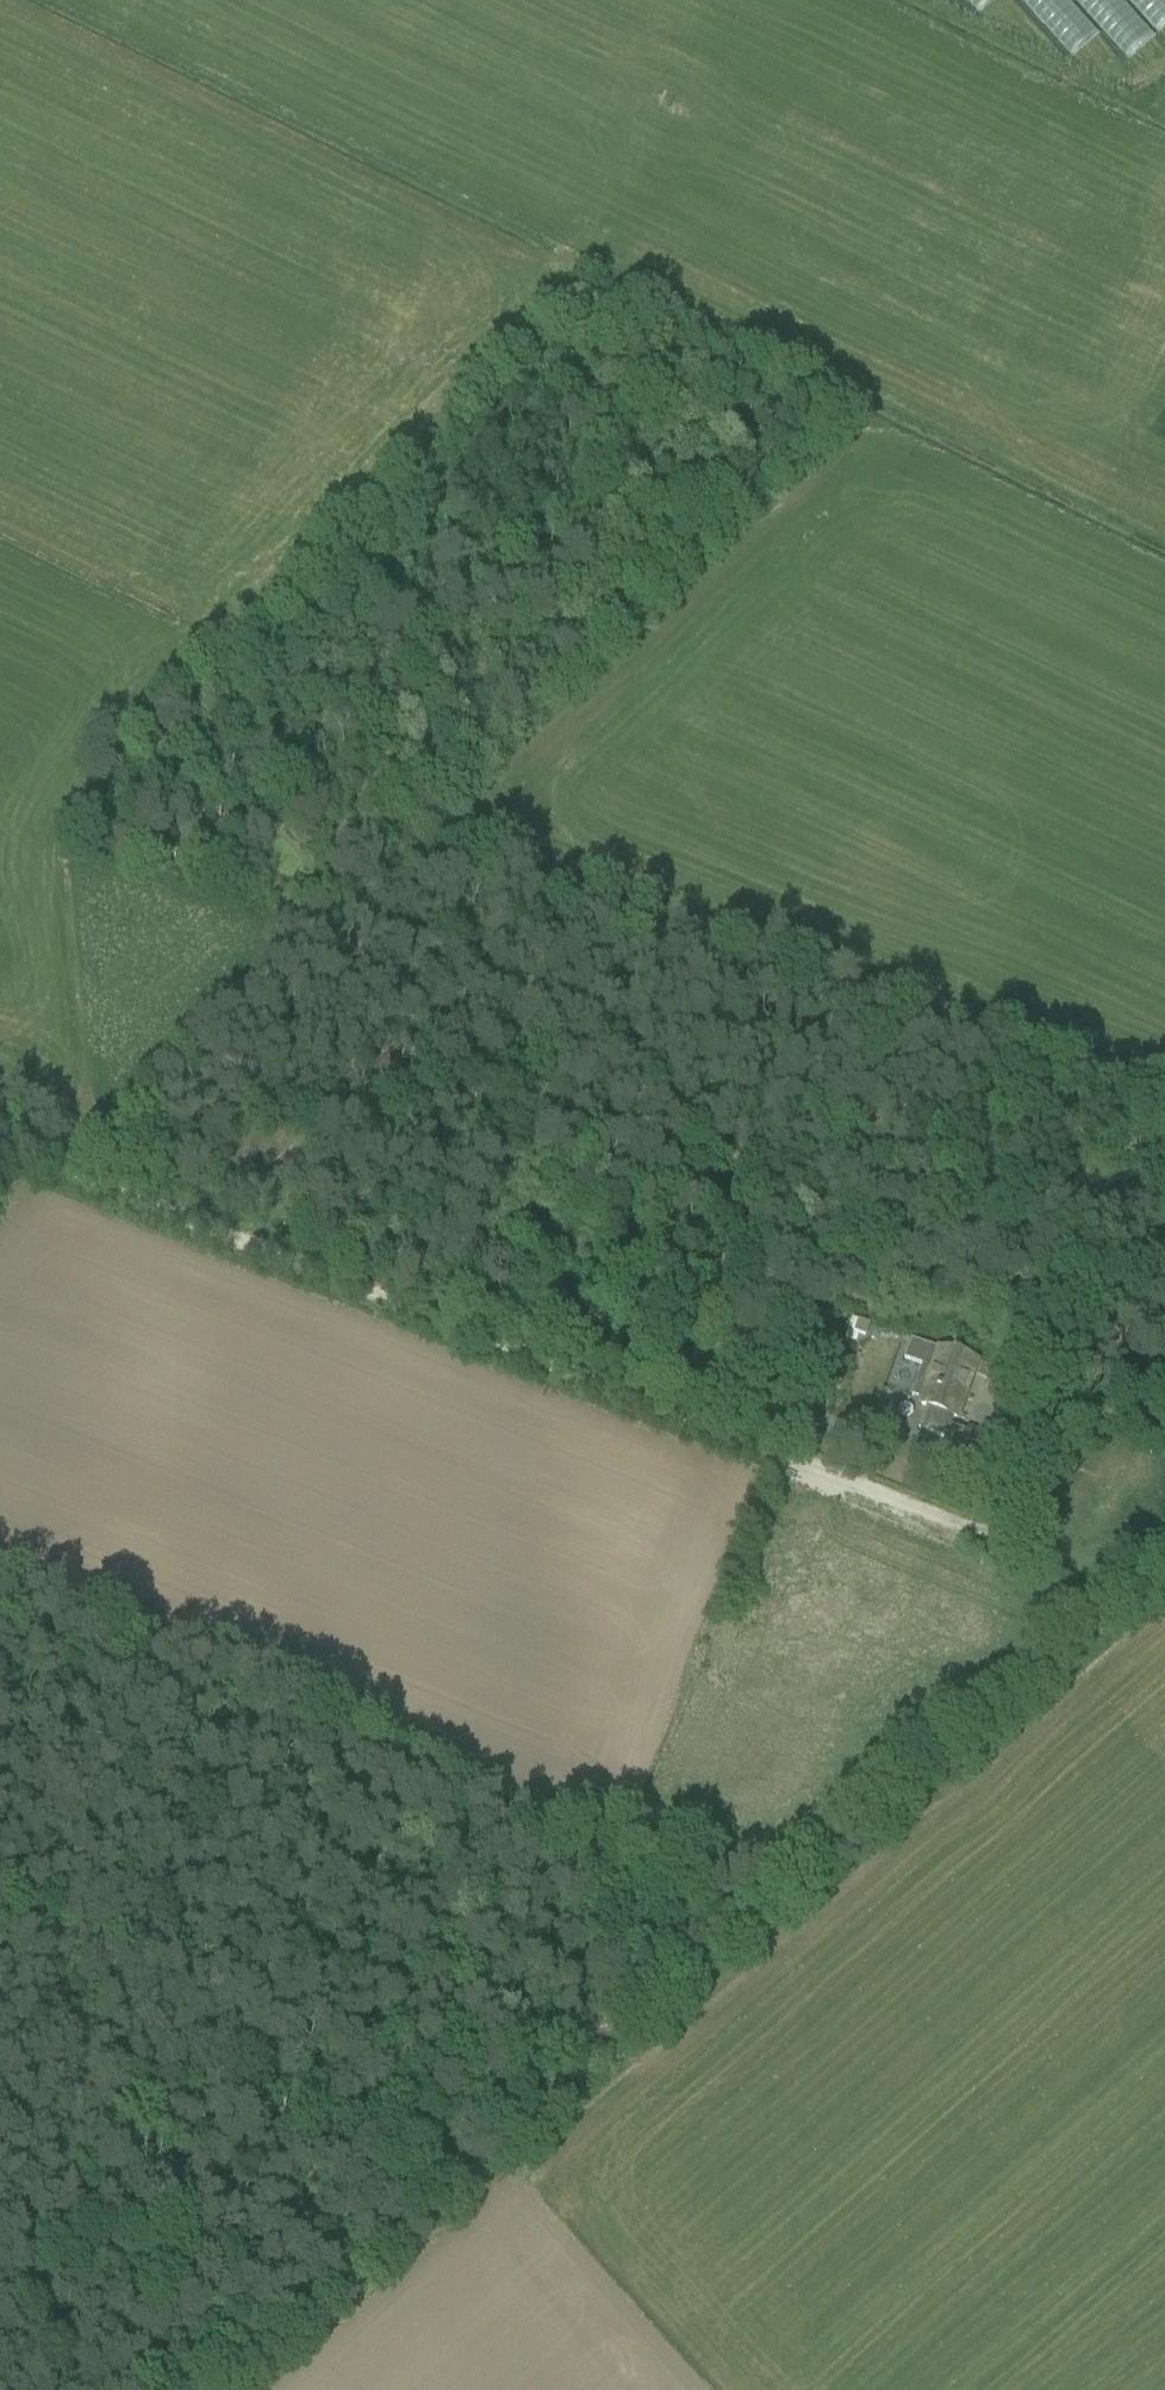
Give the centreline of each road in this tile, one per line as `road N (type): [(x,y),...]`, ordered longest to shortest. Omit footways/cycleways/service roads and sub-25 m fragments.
road 1 (track): [(1051,1460),(1006,1521),(990,1531),(968,1527),(108,1182),(0,1131)]
road 2 (track): [(179,2389),(224,2295),(170,2215),(120,2052),(0,1873)]

